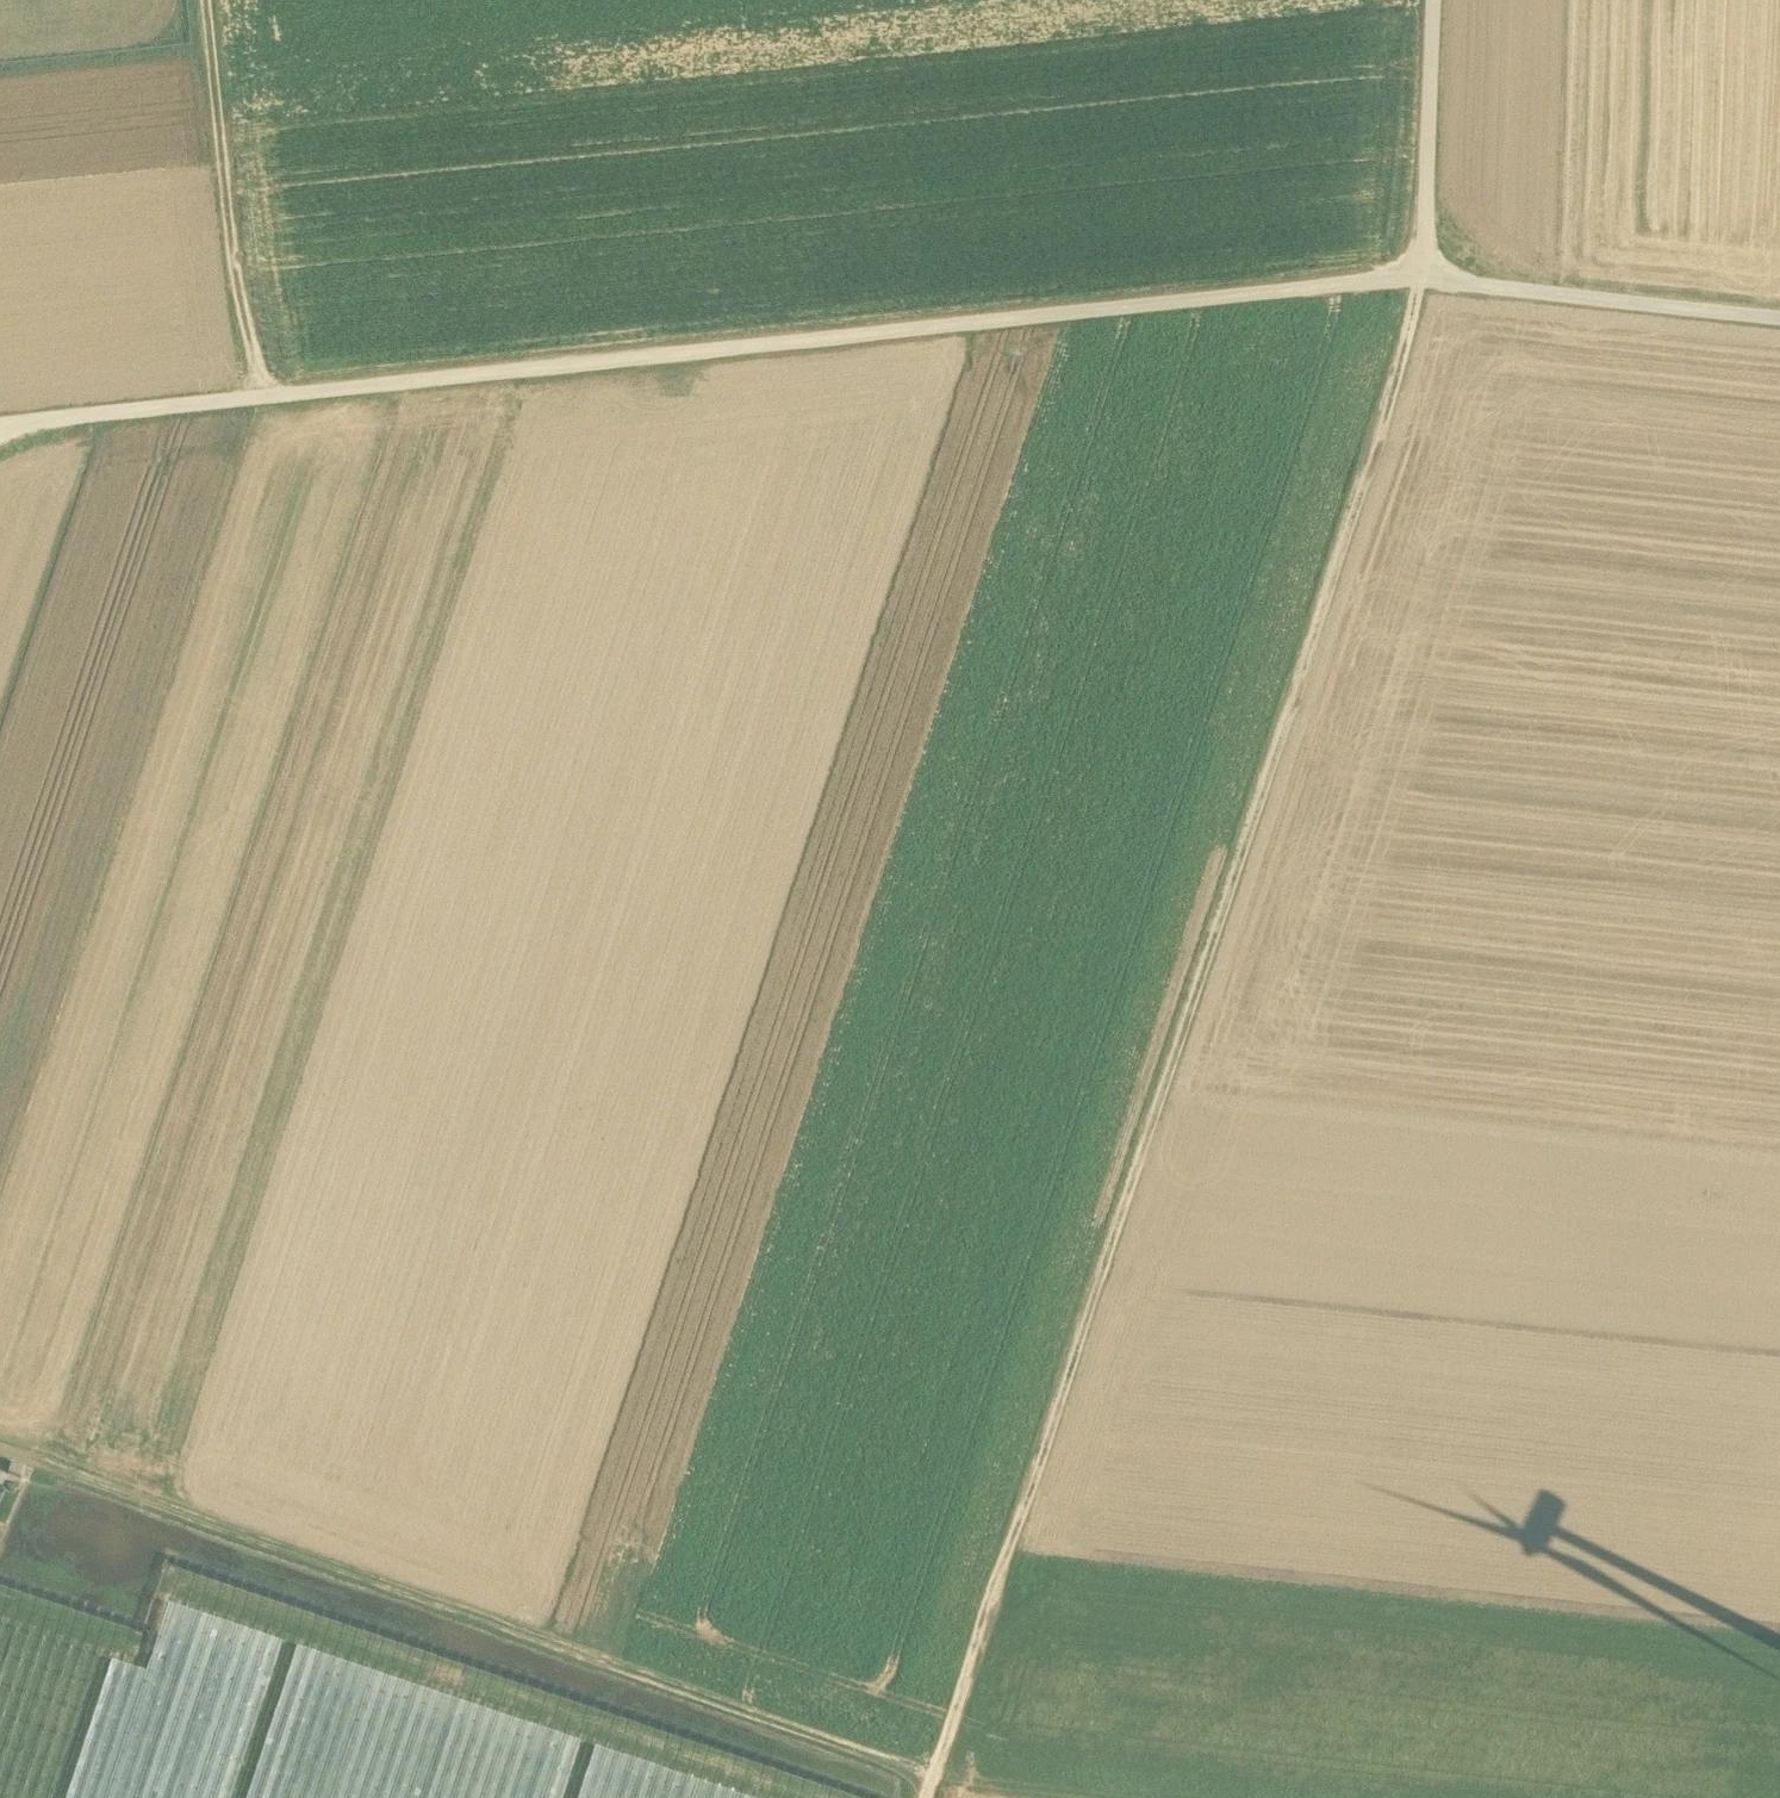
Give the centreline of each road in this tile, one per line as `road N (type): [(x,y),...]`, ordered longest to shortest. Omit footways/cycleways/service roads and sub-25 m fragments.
road 1 (track): [(923,1797),(1420,281)]
road 2 (track): [(1420,281),(0,425)]
road 3 (track): [(0,1448),(929,1780),(1091,1797)]
road 4 (track): [(207,0),(248,400)]
road 5 (track): [(1779,319),(1420,281)]
road 6 (track): [(1431,0),(1420,281)]

